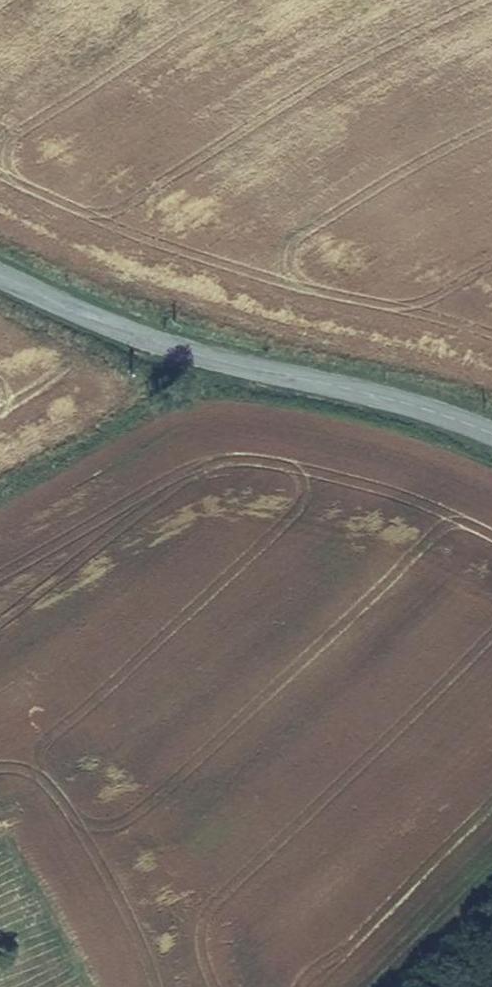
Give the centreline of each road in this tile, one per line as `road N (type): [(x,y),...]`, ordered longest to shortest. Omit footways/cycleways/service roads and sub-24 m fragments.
road 1 (tertiary): [(491,436),(390,400),(163,347),(0,278)]

